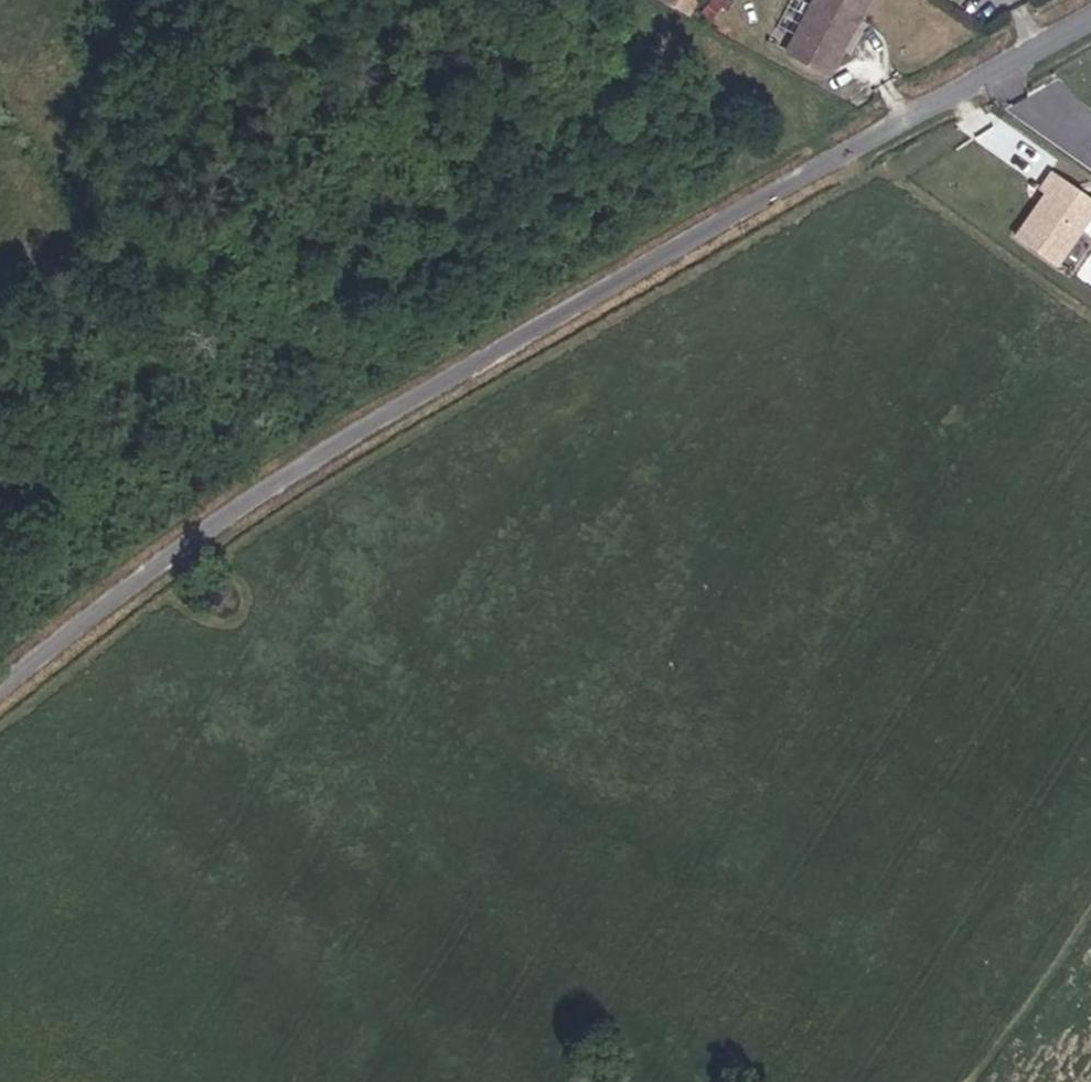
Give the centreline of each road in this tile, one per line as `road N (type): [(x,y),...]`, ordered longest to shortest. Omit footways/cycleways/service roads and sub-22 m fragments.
road 1 (unclassified): [(0,696),(231,517),(727,216),(1090,17)]
road 2 (track): [(159,0),(39,152),(0,94)]
road 3 (track): [(0,132),(85,243),(0,327)]

